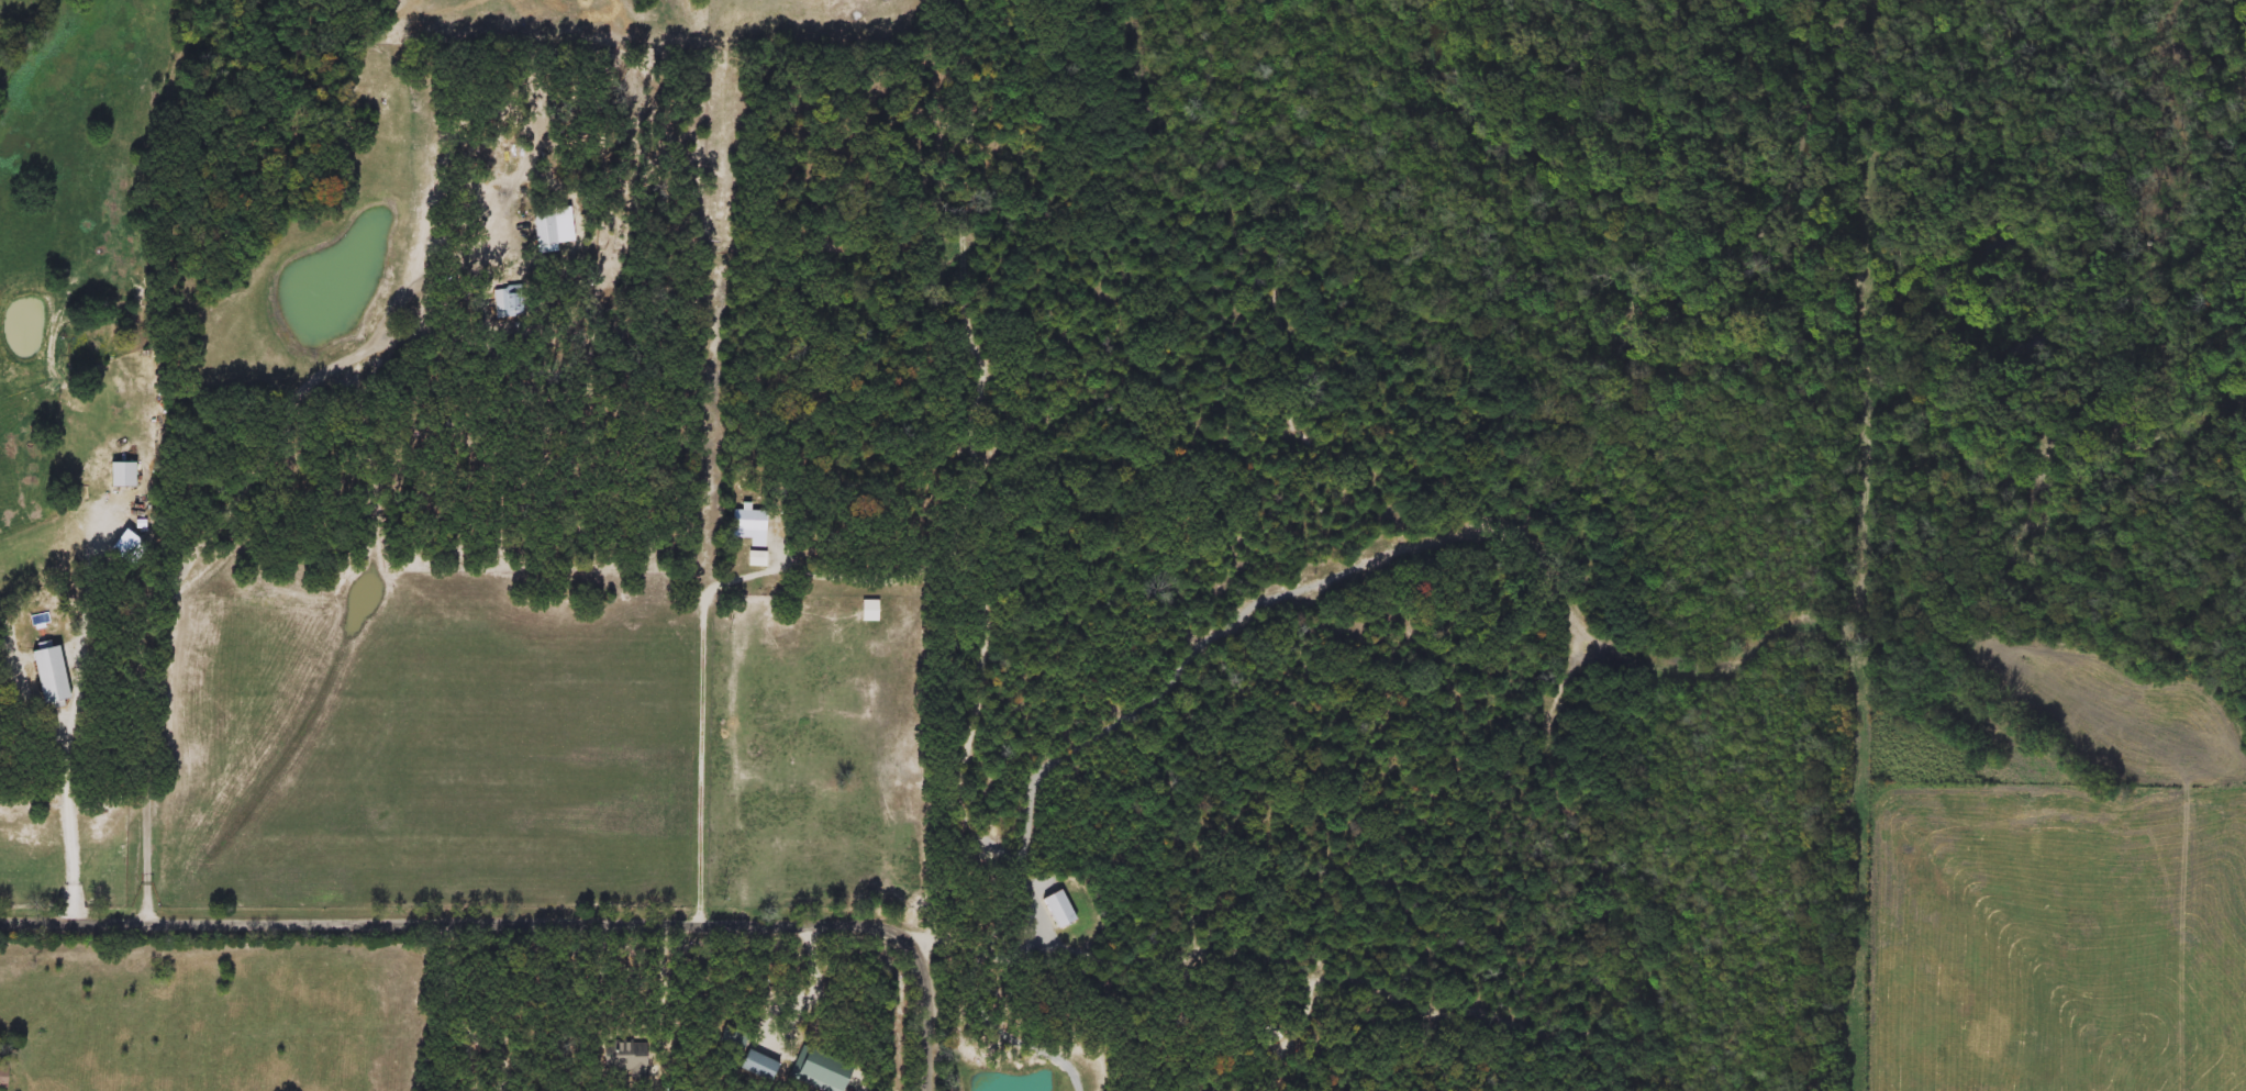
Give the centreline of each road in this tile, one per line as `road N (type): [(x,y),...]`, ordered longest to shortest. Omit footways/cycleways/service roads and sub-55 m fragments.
road 1 (residential): [(923,1090),(920,968),(905,937),(878,922),(0,919)]

